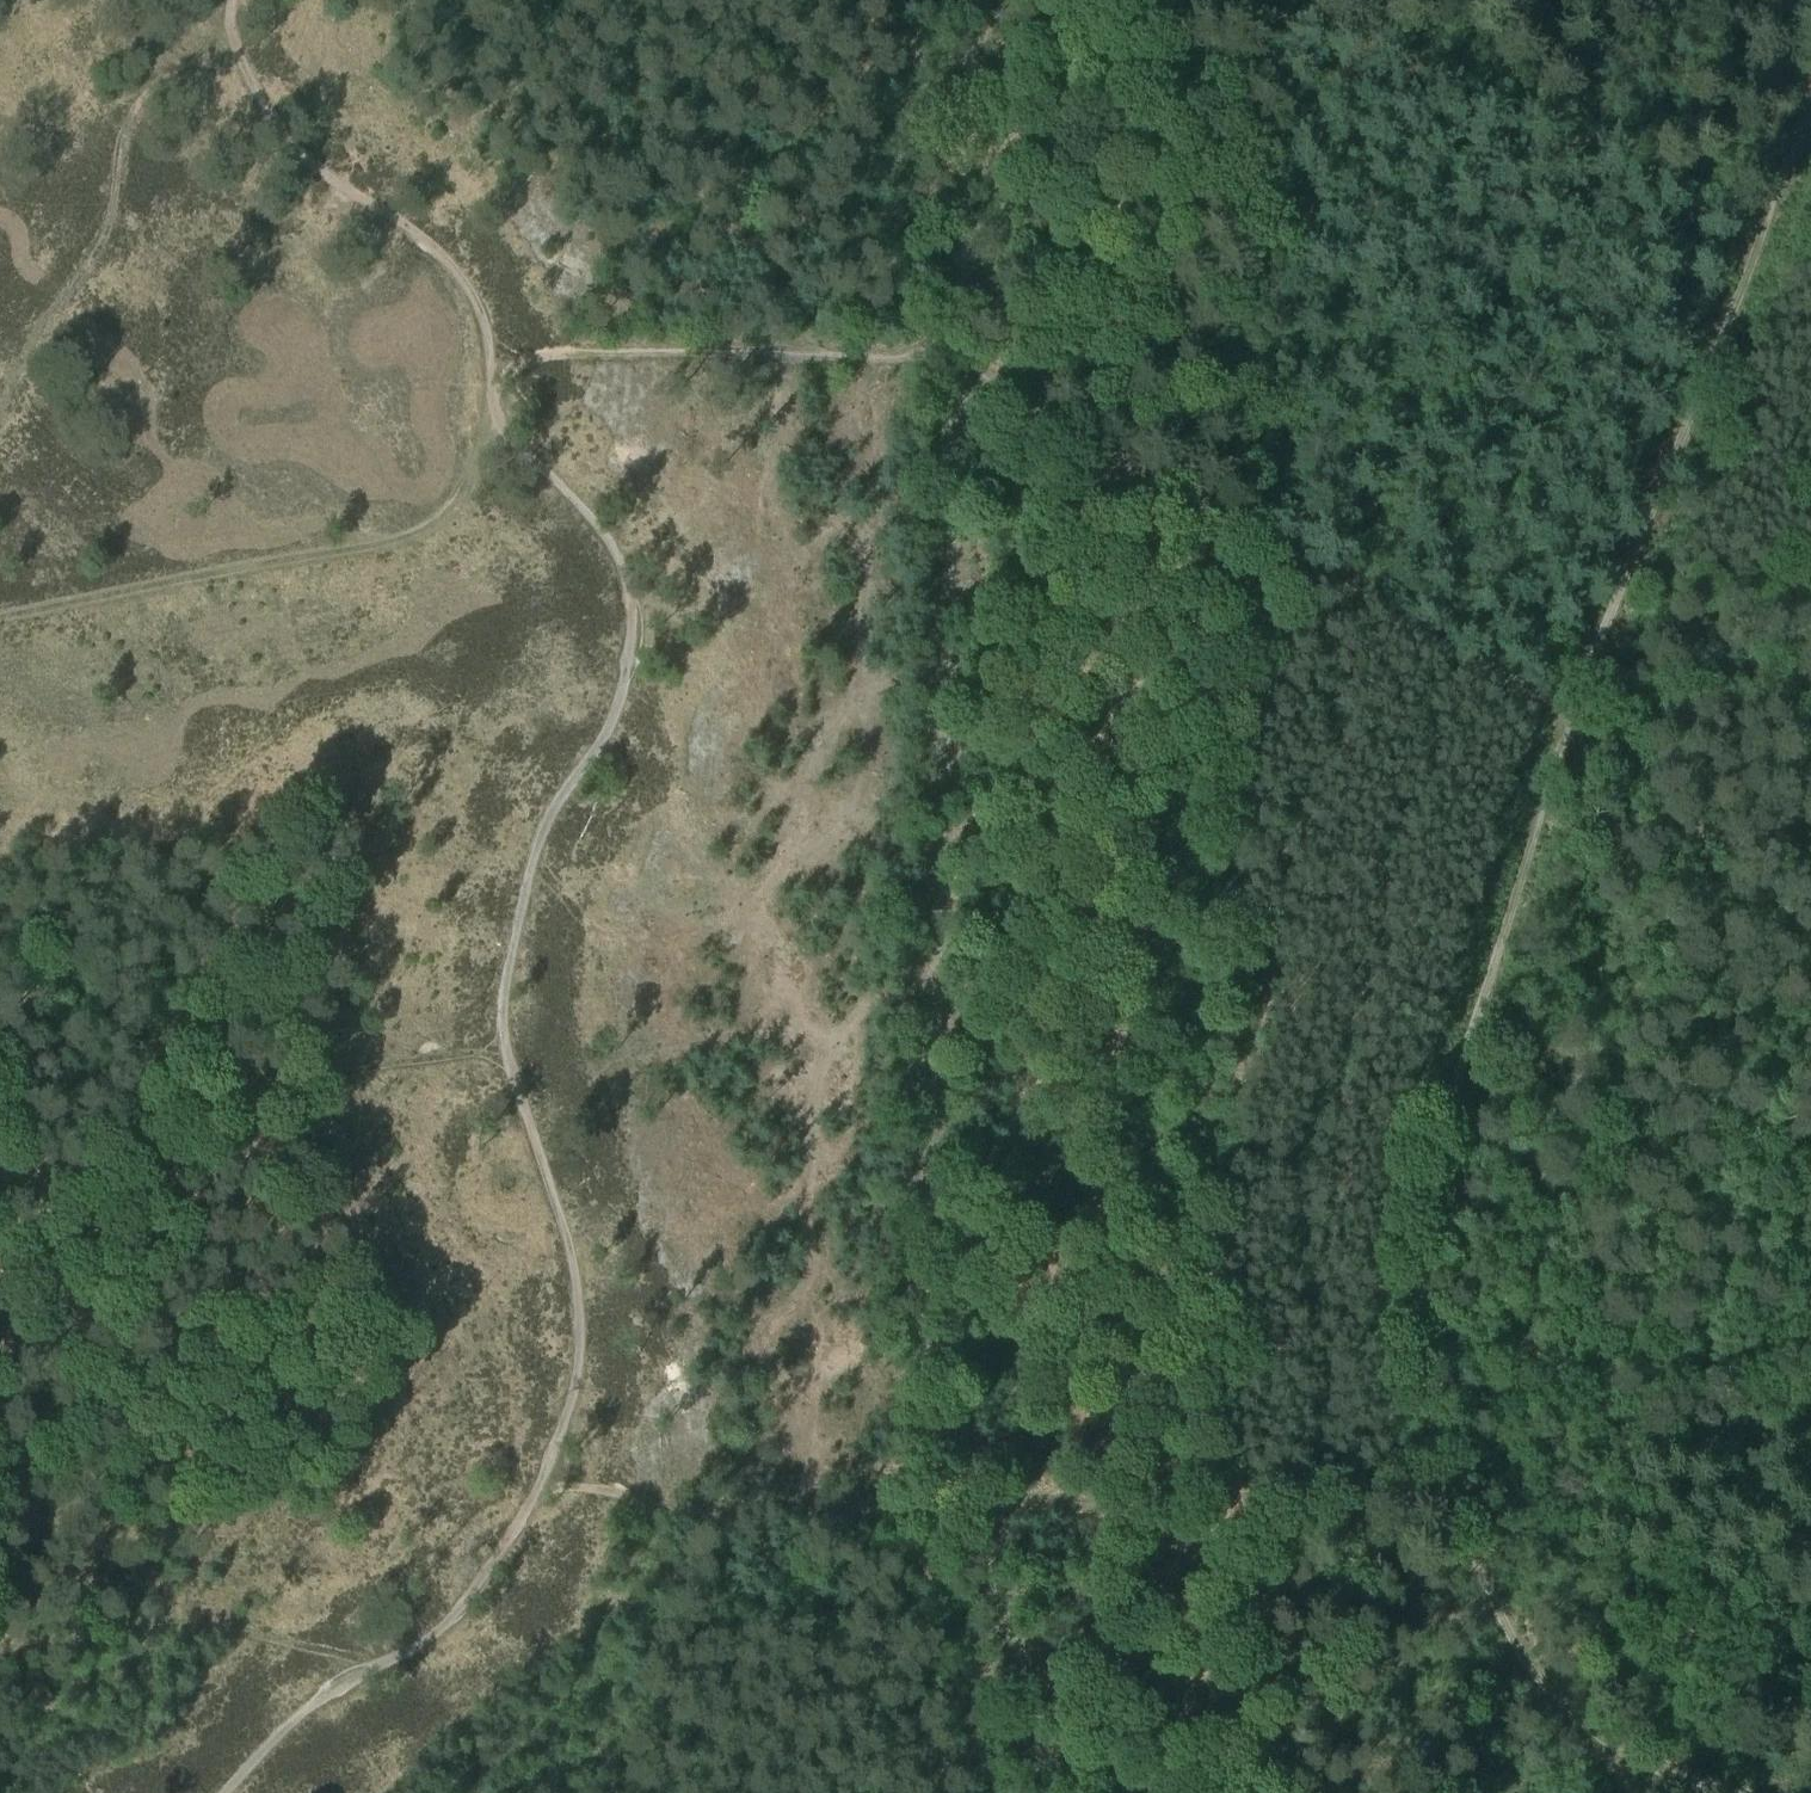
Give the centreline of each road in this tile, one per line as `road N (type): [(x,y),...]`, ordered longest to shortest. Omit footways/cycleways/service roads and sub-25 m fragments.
road 1 (track): [(1810,115),(1572,711),(1462,1052),(1430,1258),(1471,1497),(1501,1580),(1535,1633),(1608,1708),(1654,1730),(1810,1758)]
road 2 (track): [(1040,1792),(940,1286),(935,1196),(958,359)]
road 3 (track): [(506,1047),(506,979),(531,866),(543,830),(611,722),(631,638),(630,602),(617,559),(580,504),(503,435),(489,413),(495,384)]
road 4 (track): [(958,359),(1572,711)]
road 5 (track): [(545,1483),(659,1499),(1206,1499)]
road 6 (track): [(0,618),(415,530),(456,495),(489,413)]
road 7 (track): [(506,1047),(0,1146)]
road 8 (track): [(1325,0),(1769,223)]
road 9 (track): [(495,384),(513,368),(560,352),(958,359)]
road 10 (track): [(0,407),(40,327),(112,244),(132,111),(196,47),(233,23)]
road 11 (track): [(495,384),(487,330),(448,260),(311,166),(251,79),(233,23)]
road 12 (track): [(545,1483),(571,1404),(577,1307),(564,1228),(506,1047)]
road 13 (track): [(5,1646),(213,1625),(393,1660)]
road 14 (track): [(0,1505),(22,1251),(0,1139)]
road 15 (track): [(958,359),(980,0)]
road 16 (track): [(1206,1499),(1253,1792)]
road 17 (track): [(1206,1499),(1471,1497)]
road 18 (track): [(393,1660),(453,1612),(545,1483)]
road 19 (track): [(220,1792),(311,1705),(393,1660)]

